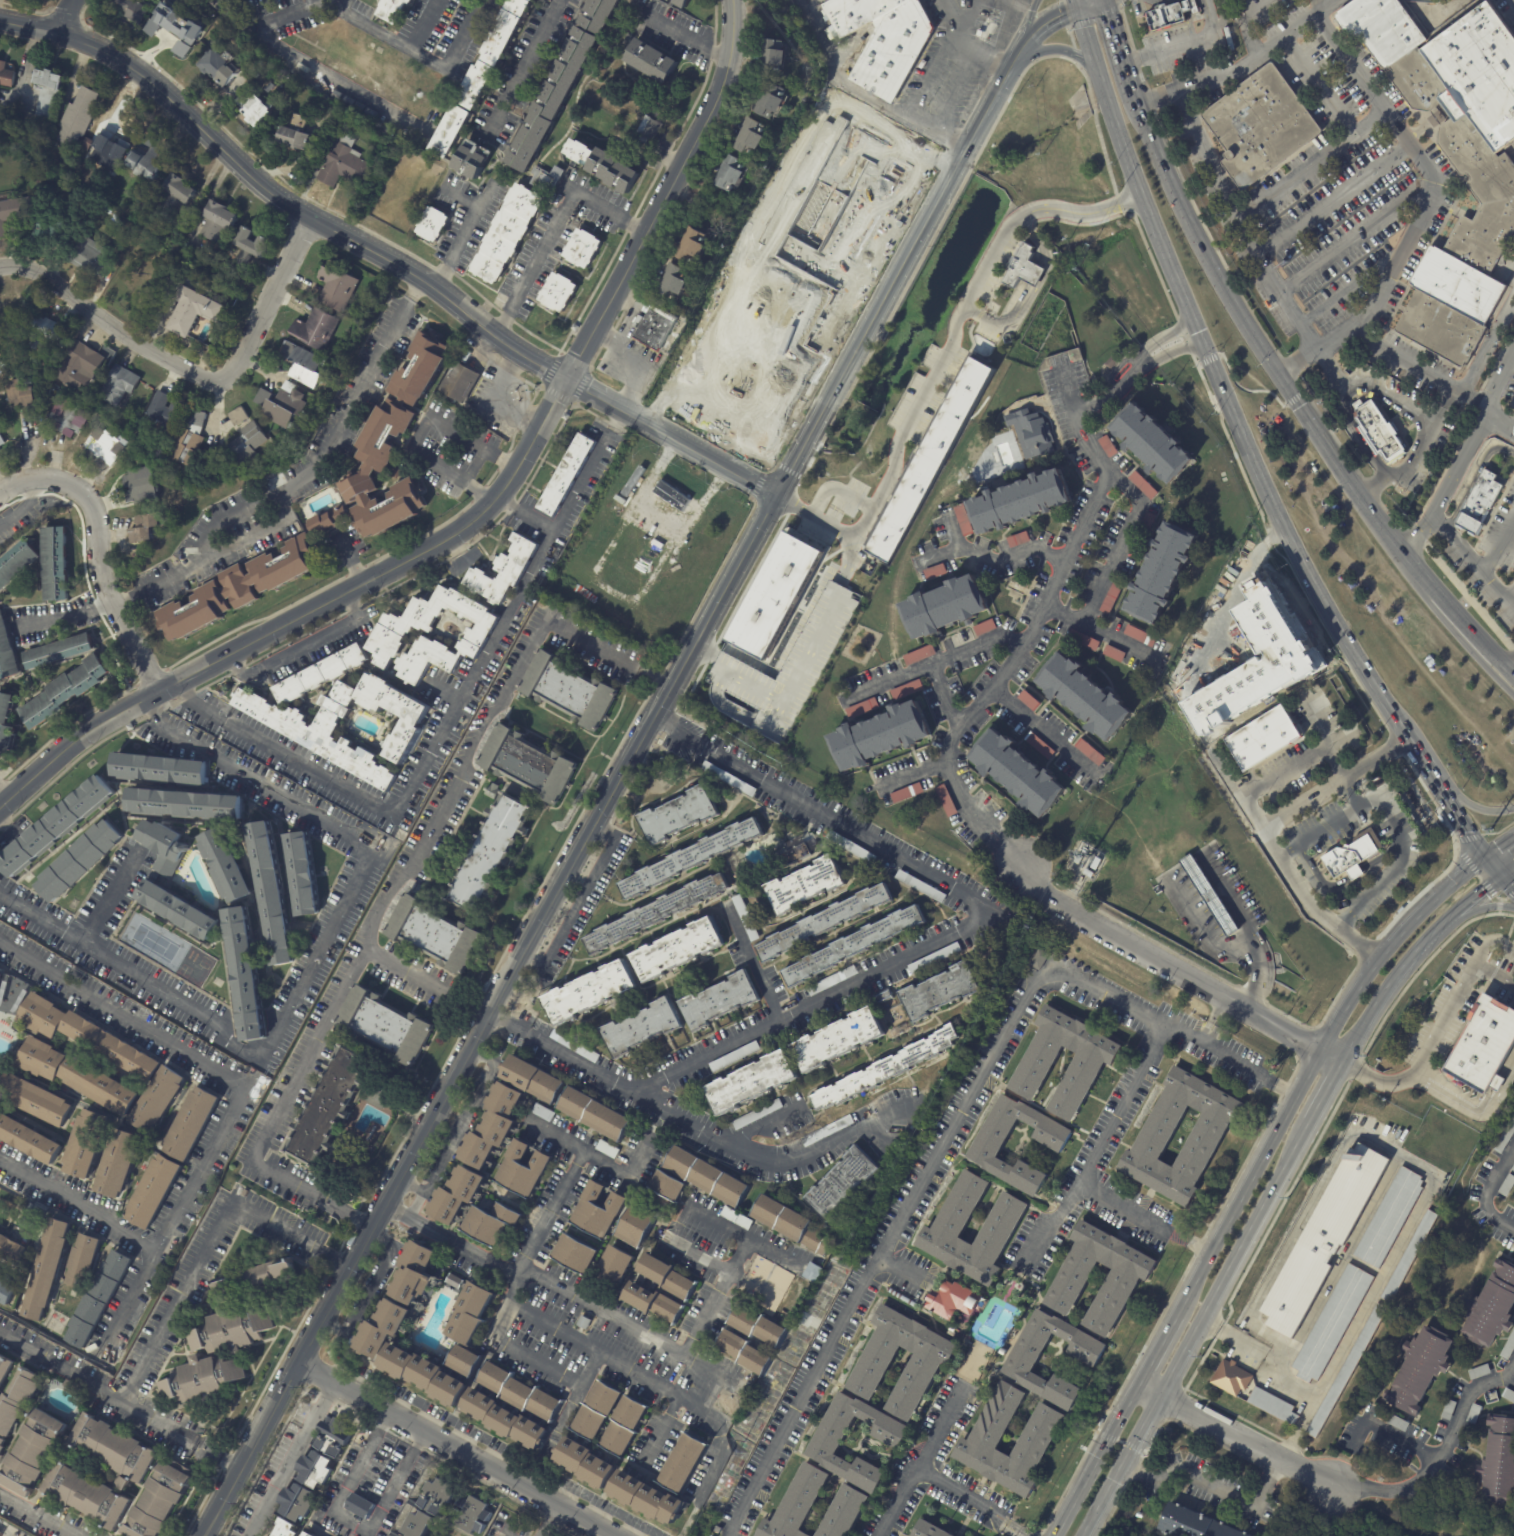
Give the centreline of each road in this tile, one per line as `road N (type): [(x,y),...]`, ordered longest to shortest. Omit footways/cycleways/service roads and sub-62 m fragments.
road 1 (tertiary): [(0,808),(89,730),(453,537),(493,504),(720,101),(736,46),(736,0)]
road 2 (tertiary): [(778,496),(300,1364)]
road 3 (primary): [(1083,7),(1122,144),(1252,473),(1415,752)]
road 4 (secondary): [(1483,859),(1378,958),(1055,1535)]
road 5 (tertiary): [(58,29),(140,67),(265,185),(423,278),(568,378)]
road 6 (tertiary): [(1014,63),(778,496)]
road 7 (primary): [(1359,495),(1226,294),(1171,186),(1126,70)]
road 8 (secondary): [(1086,1535),(1309,1128)]
road 9 (residential): [(1020,868),(1043,894),(1344,1064)]
road 10 (residential): [(300,1364),(611,1535)]
road 11 (residential): [(0,495),(37,477),(63,480),(86,495),(98,518),(105,586),(162,690)]
road 12 (residential): [(0,266),(38,271),(142,345),(219,380)]
road 13 (secondary): [(1344,1064),(1424,950),(1502,882)]
road 14 (residential): [(1137,1391),(1330,1485)]
road 15 (tertiary): [(300,1364),(204,1535)]
road 16 (residential): [(313,216),(234,371),(219,380)]
road 17 (tertiary): [(623,408),(778,496)]
road 18 (primary): [(1513,696),(1421,595),(1415,567)]
road 19 (primary): [(1513,678),(1415,567)]

